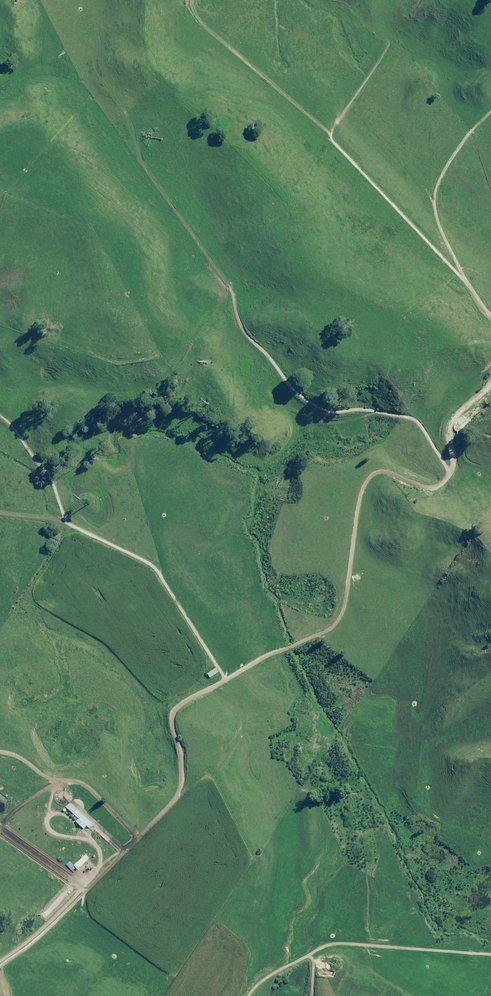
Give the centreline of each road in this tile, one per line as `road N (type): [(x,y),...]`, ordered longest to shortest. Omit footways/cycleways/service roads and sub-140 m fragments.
road 1 (track): [(93,875),(171,803),(180,763),(177,714),(185,704),(339,620),(365,477),(385,470),(450,487),(449,420),(490,383)]
road 2 (track): [(490,315),(326,133),(201,24),(191,0)]
road 3 (track): [(0,960),(75,897),(100,861),(98,847),(71,820),(46,817),(51,832),(76,838)]
road 4 (track): [(249,995),(329,945),(490,955)]
road 5 (track): [(462,278),(435,198),(471,131)]

